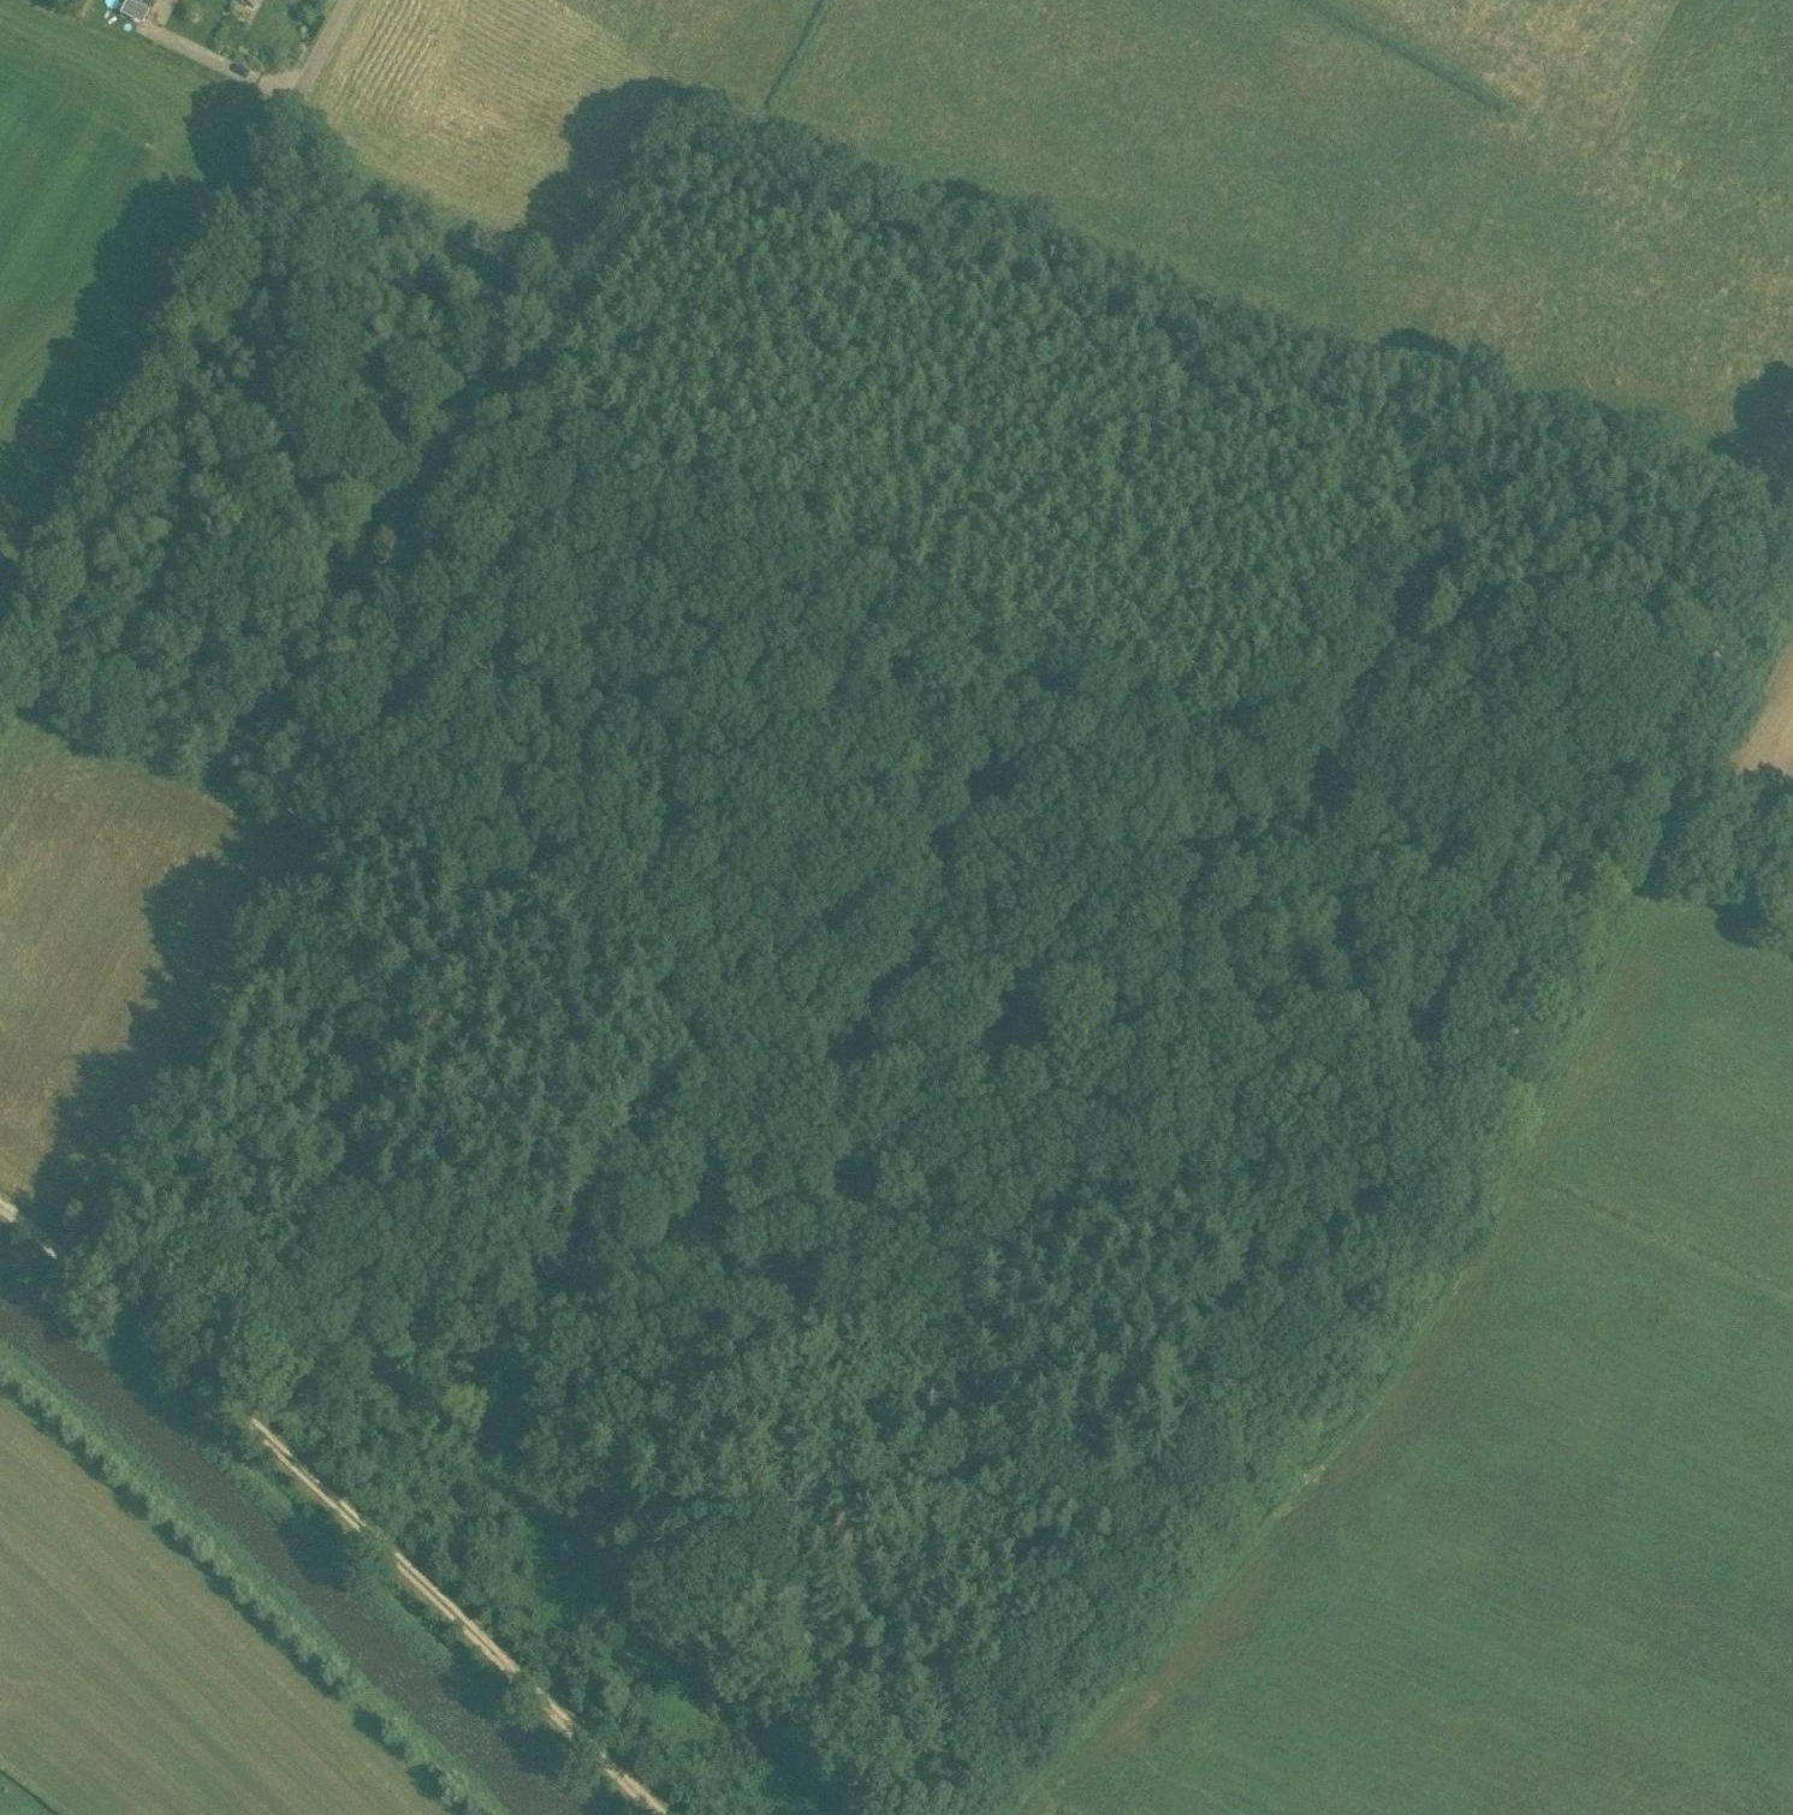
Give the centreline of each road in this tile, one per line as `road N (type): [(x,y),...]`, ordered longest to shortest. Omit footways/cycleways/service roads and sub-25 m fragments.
road 1 (track): [(927,1814),(1374,1333),(1792,556)]
road 2 (track): [(0,1226),(290,1457),(662,1814)]
road 3 (unclassified): [(0,666),(352,0)]

